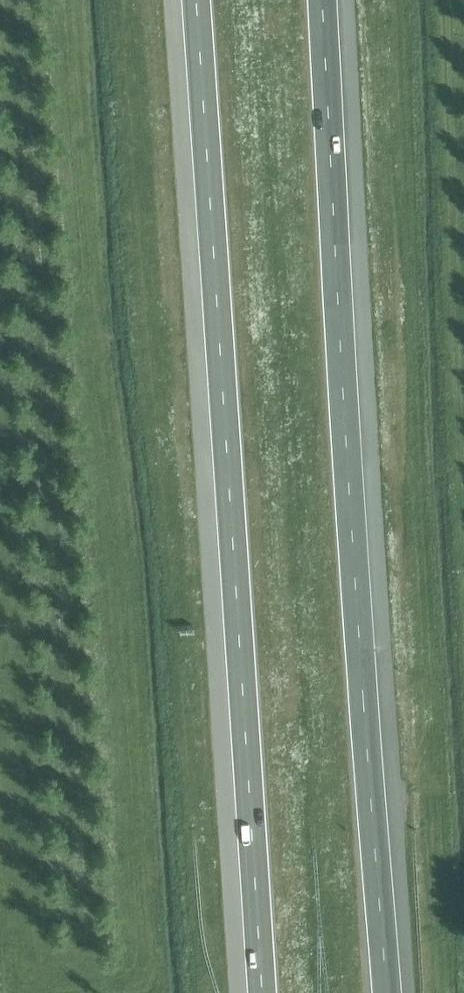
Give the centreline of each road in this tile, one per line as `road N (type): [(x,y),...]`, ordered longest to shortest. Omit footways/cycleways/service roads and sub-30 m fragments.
road 1 (motorway): [(390,992),(320,0)]
road 2 (motorway): [(197,0),(265,992)]

